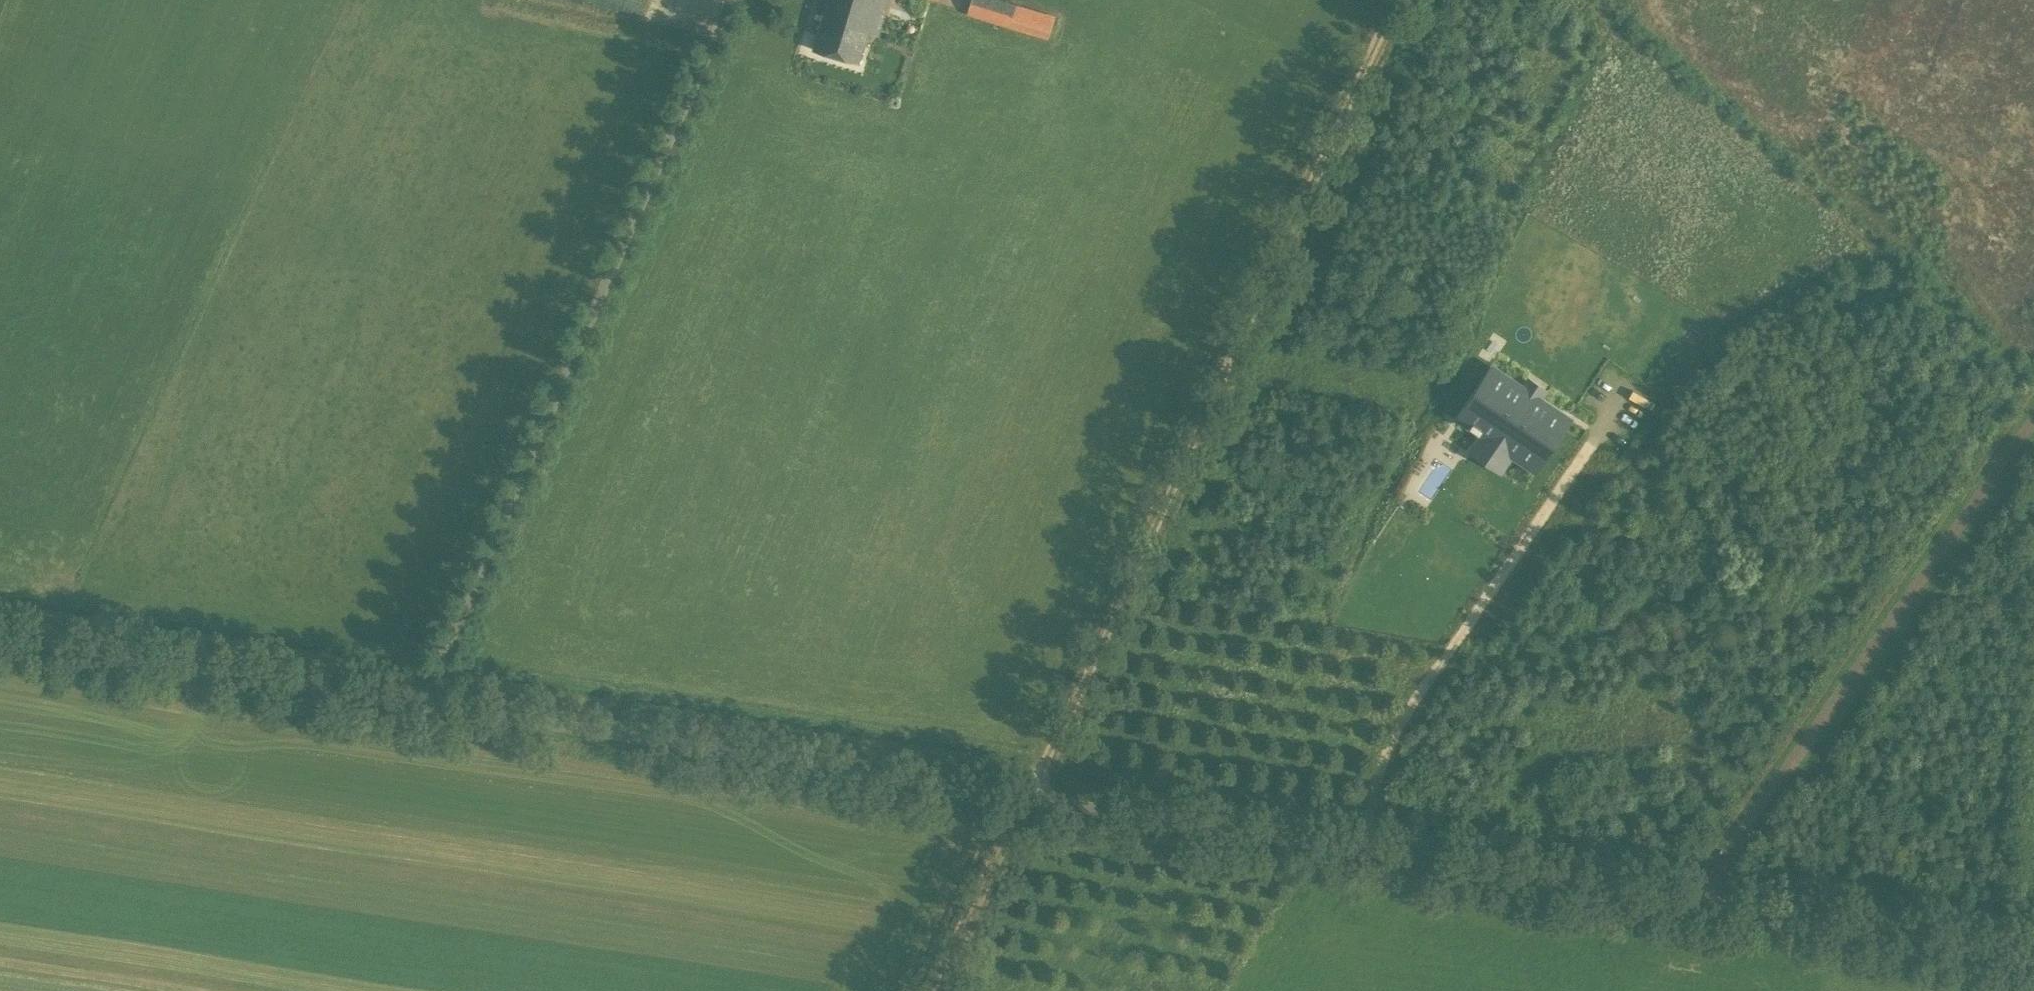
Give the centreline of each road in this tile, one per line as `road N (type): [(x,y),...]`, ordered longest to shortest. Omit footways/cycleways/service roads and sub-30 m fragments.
road 1 (unclassified): [(0,638),(2033,955)]
road 2 (track): [(1395,0),(937,990)]

